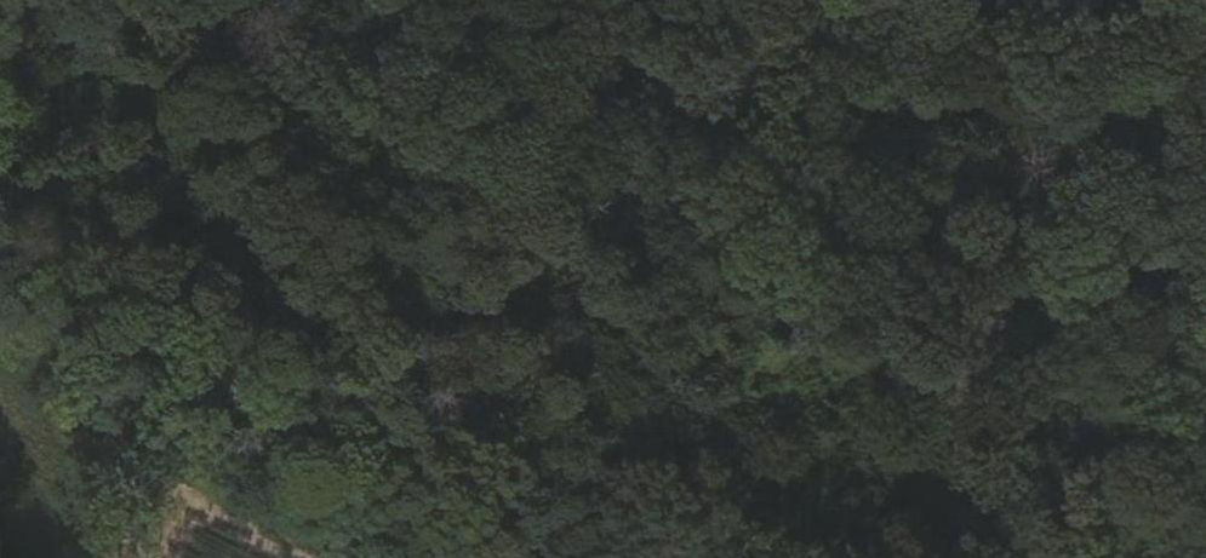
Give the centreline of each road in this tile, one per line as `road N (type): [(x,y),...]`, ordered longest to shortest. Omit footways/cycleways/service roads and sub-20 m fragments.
road 1 (track): [(504,557),(0,299)]

